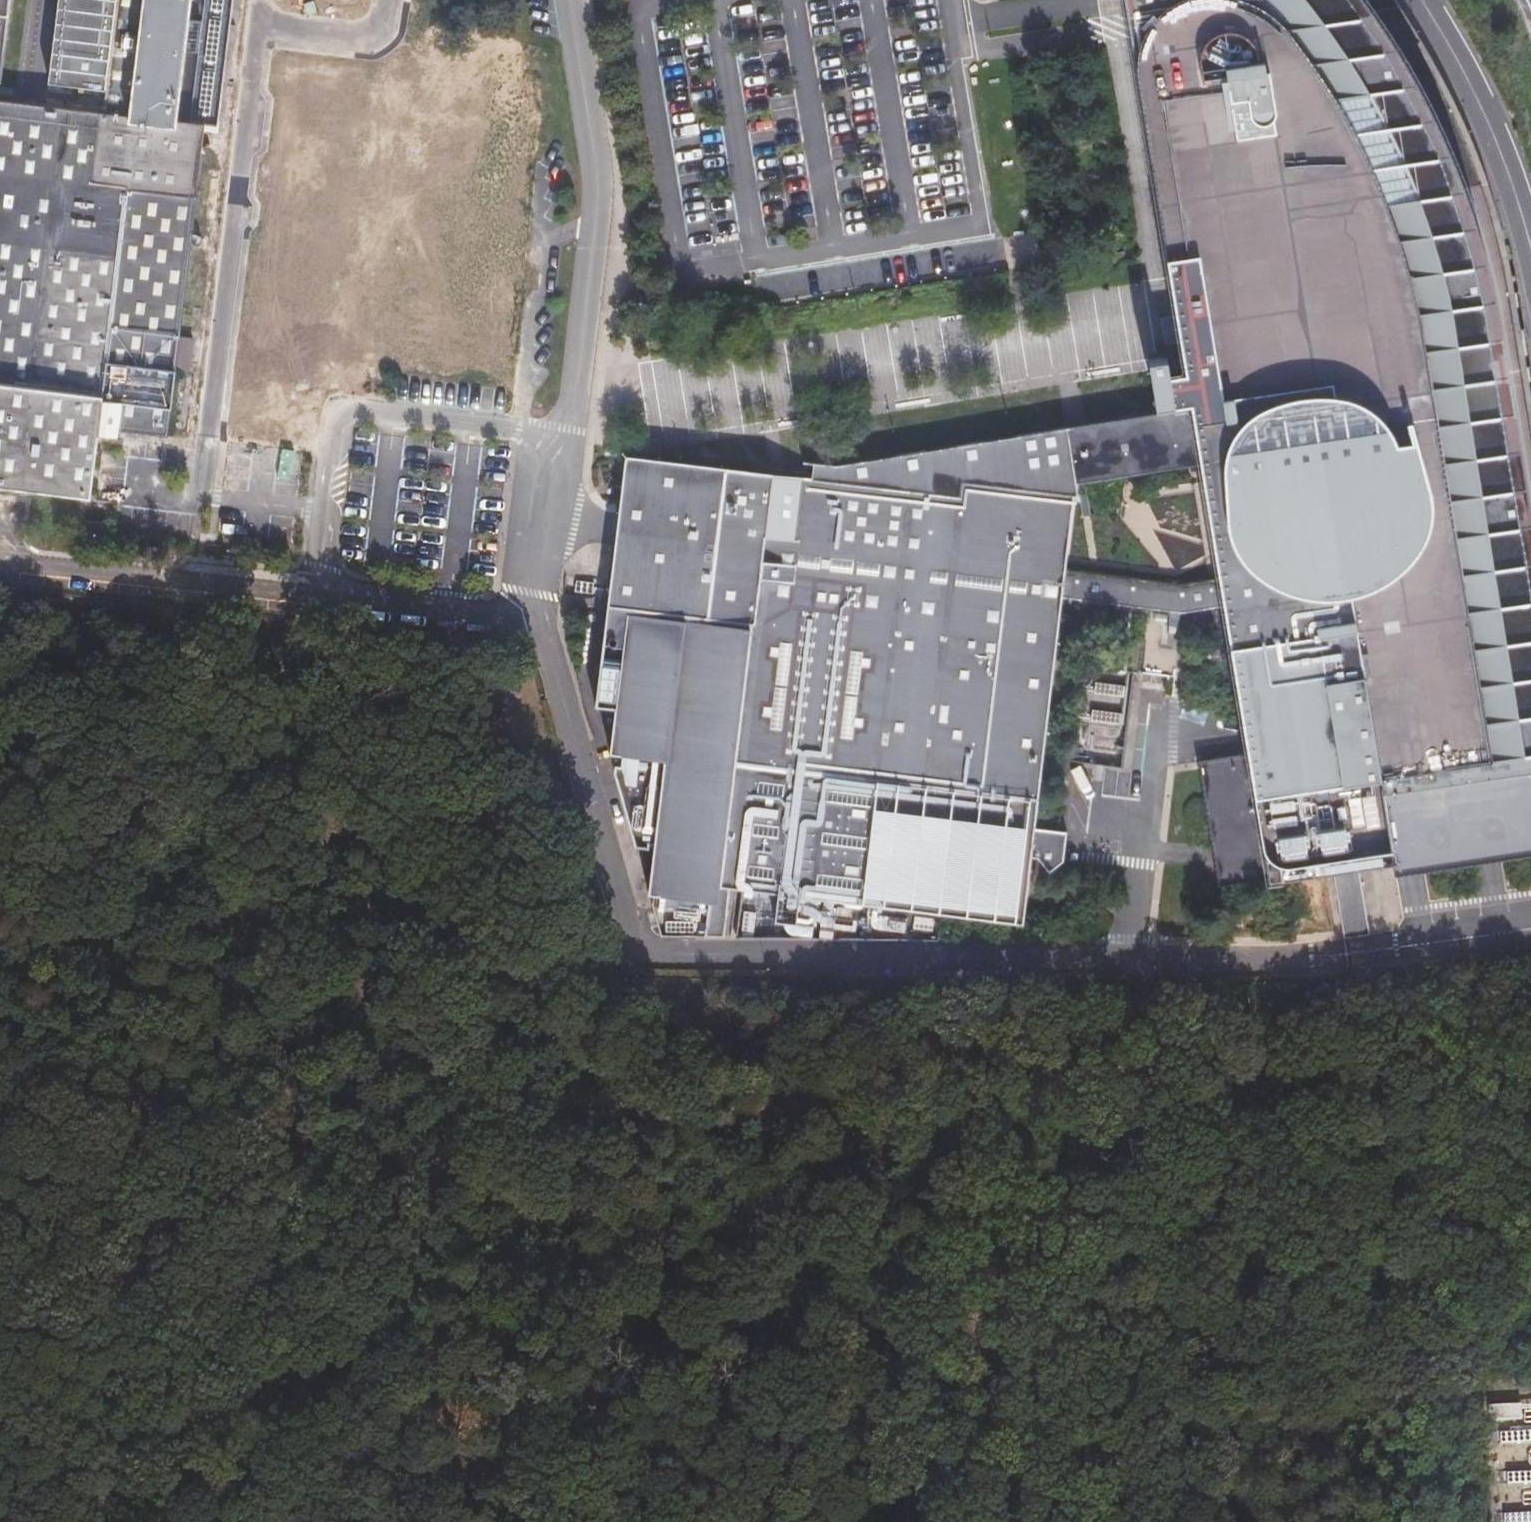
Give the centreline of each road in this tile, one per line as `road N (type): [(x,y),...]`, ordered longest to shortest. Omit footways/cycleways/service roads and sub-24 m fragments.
road 1 (unclassified): [(1421,0),(1500,149),(1530,245)]

